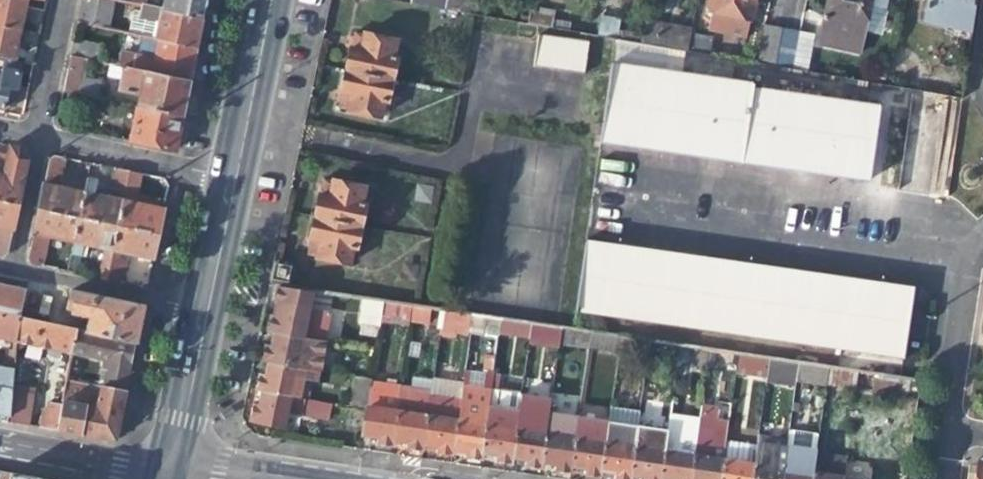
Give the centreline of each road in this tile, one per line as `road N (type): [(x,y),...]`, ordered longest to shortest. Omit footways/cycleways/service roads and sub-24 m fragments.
road 1 (residential): [(234,180),(32,136)]
road 2 (residential): [(200,311),(12,271)]
road 3 (primary): [(272,0),(234,180)]
road 4 (residential): [(0,445),(118,468),(165,467)]
road 5 (primary): [(200,311),(165,467)]
road 6 (residential): [(165,467),(305,478)]
road 7 (residential): [(32,136),(60,0)]
road 8 (residential): [(32,136),(37,161),(12,271)]
road 9 (primary): [(234,180),(200,311)]

